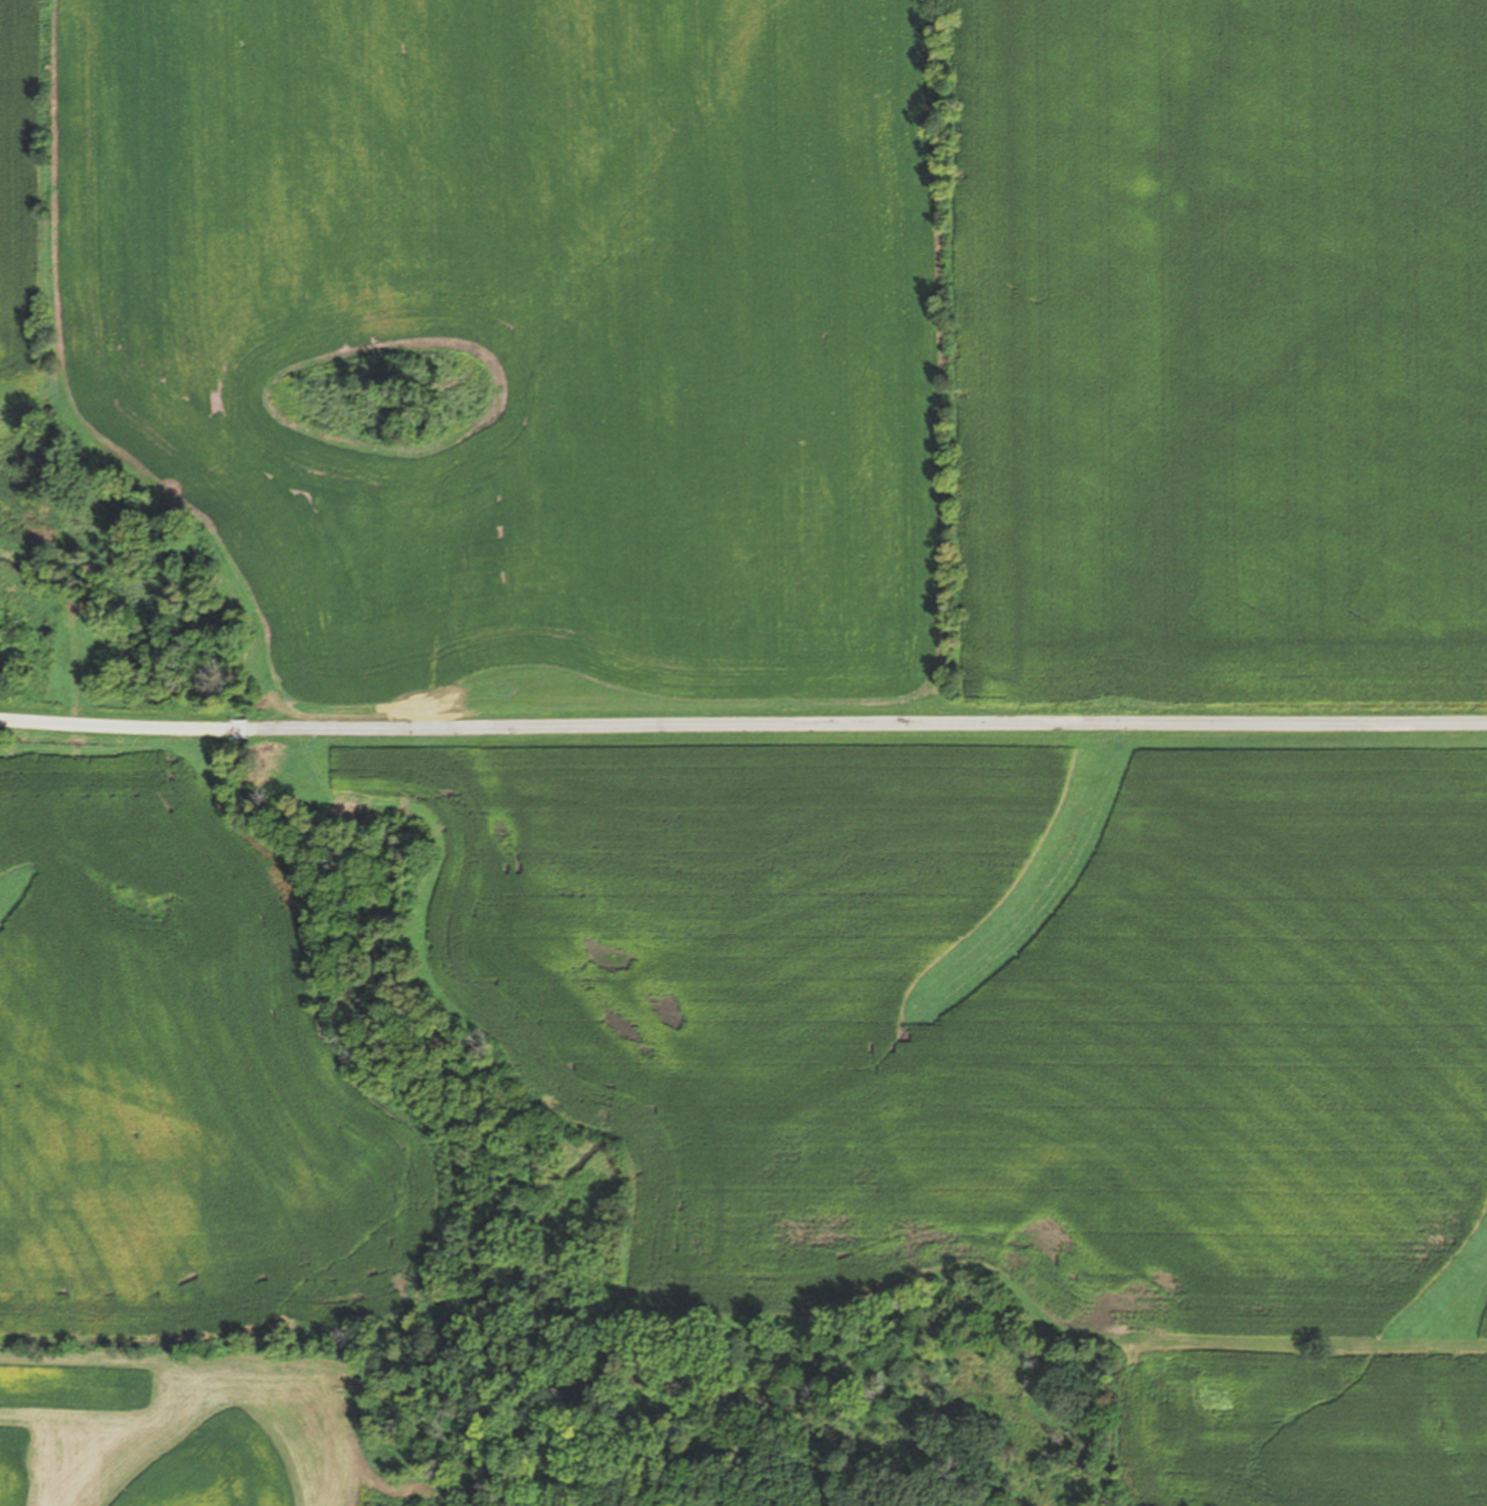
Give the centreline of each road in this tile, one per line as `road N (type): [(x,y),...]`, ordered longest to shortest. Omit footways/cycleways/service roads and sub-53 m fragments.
road 1 (residential): [(1486,726),(214,734),(0,722)]

